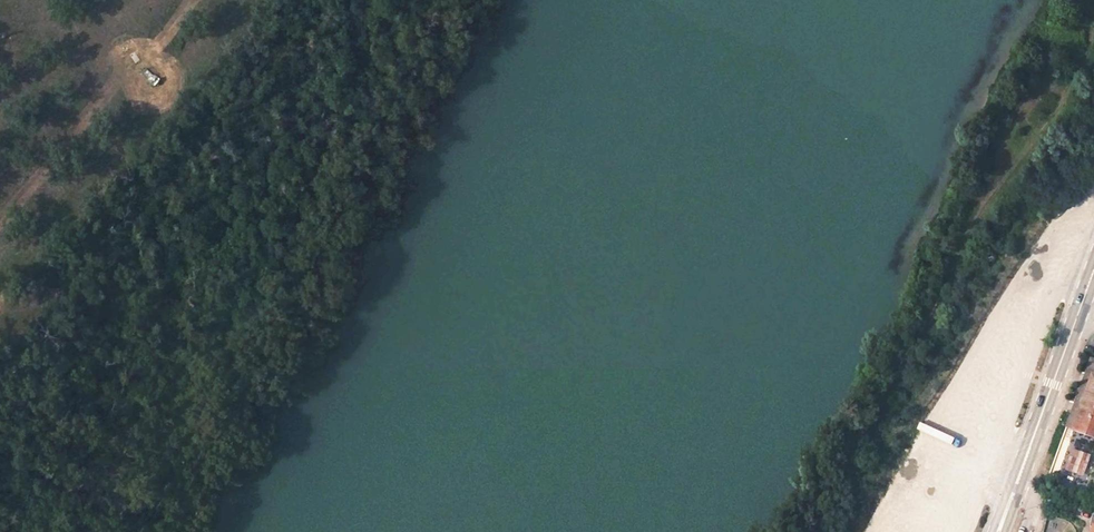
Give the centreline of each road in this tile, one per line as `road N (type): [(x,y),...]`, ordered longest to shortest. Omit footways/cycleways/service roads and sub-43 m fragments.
road 1 (secondary): [(1017,484),(1093,272)]
road 2 (track): [(39,0),(0,146)]

